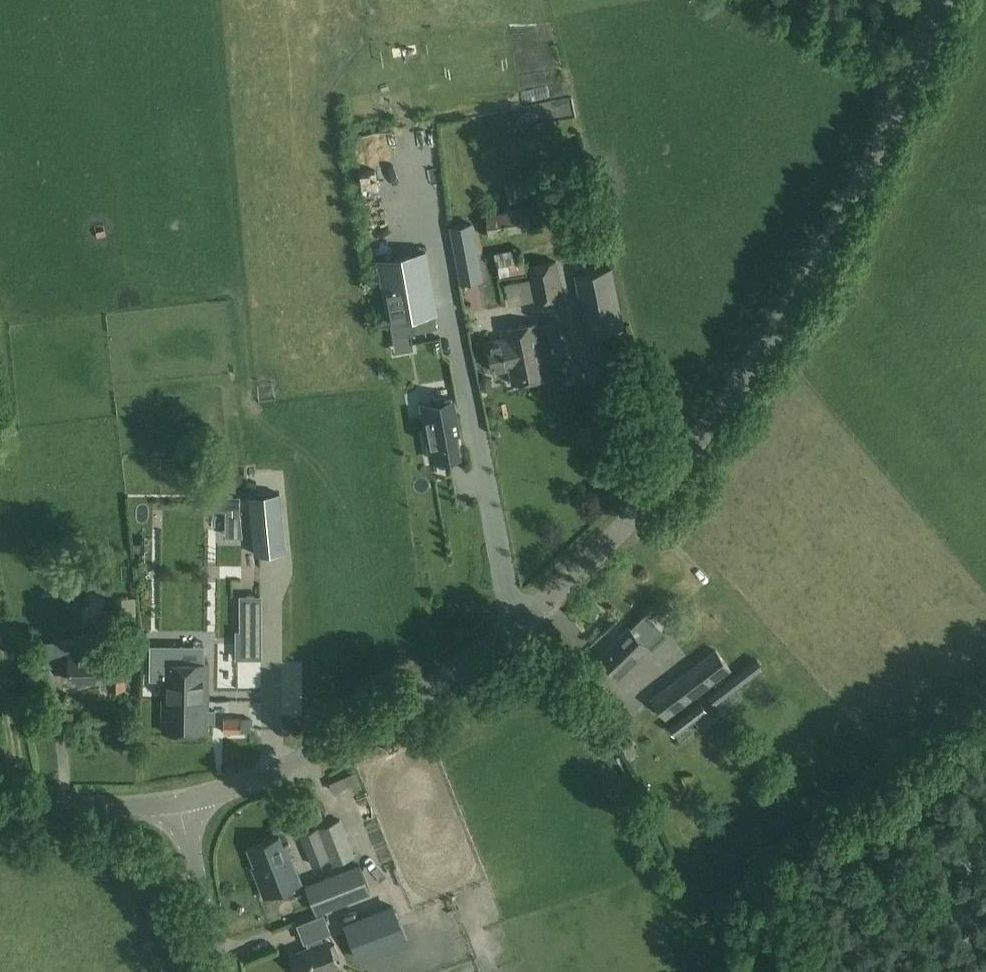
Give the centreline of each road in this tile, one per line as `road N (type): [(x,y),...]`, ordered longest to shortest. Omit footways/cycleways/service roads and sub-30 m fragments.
road 1 (tertiary): [(177,802),(303,761),(386,719),(546,606),(657,499),(776,347),(869,180),(944,0)]
road 2 (tertiary): [(0,809),(177,802)]
road 3 (unclassified): [(222,971),(177,802)]

